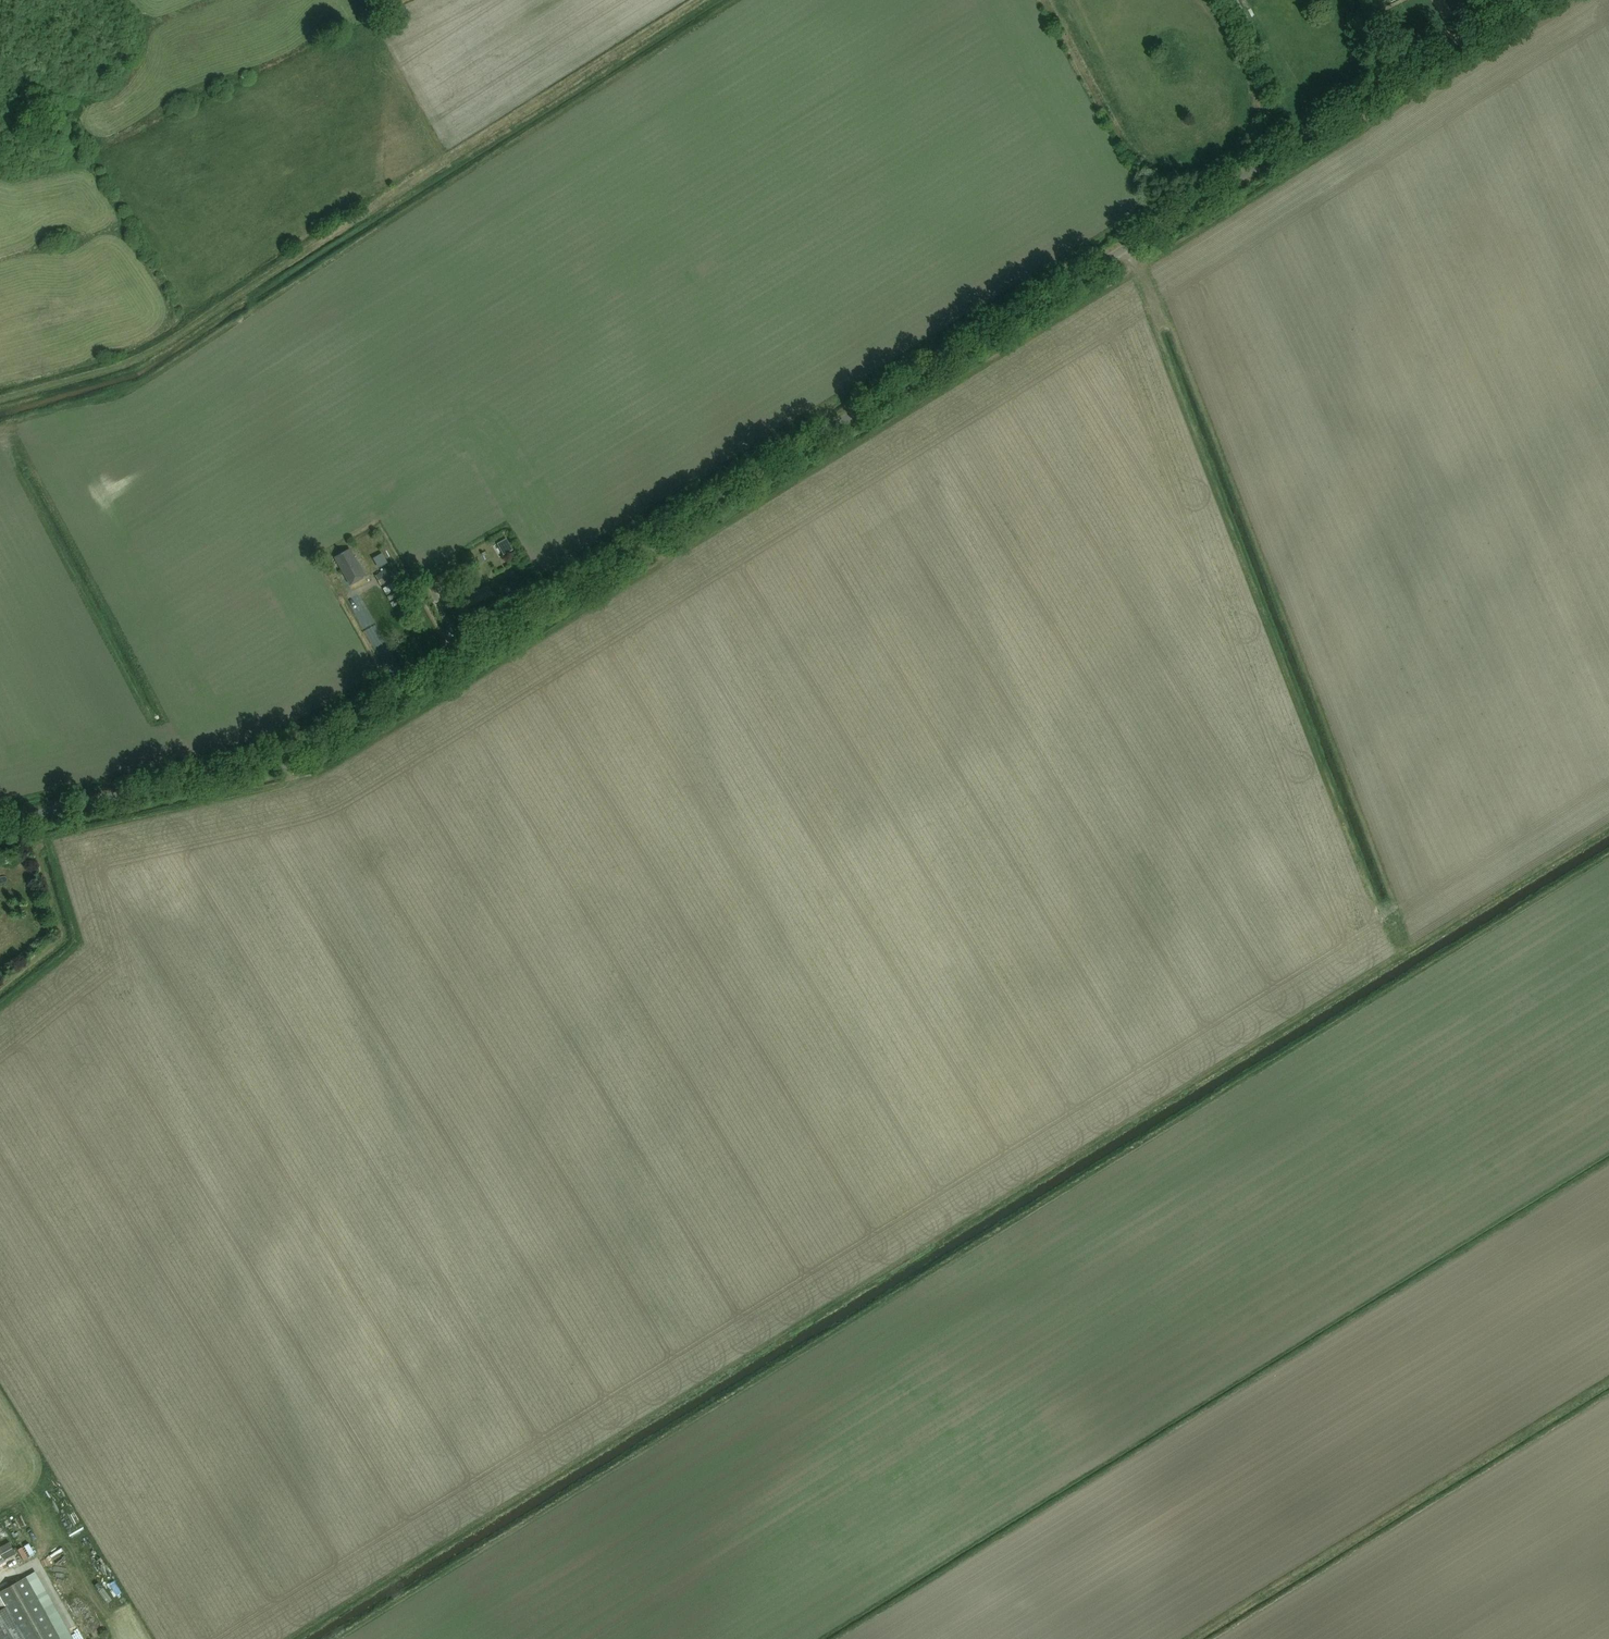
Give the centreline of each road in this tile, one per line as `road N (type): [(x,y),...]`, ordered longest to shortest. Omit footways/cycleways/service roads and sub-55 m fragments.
road 1 (unclassified): [(0,824),(309,747),(1534,0)]
road 2 (track): [(701,0),(137,356),(0,399)]

